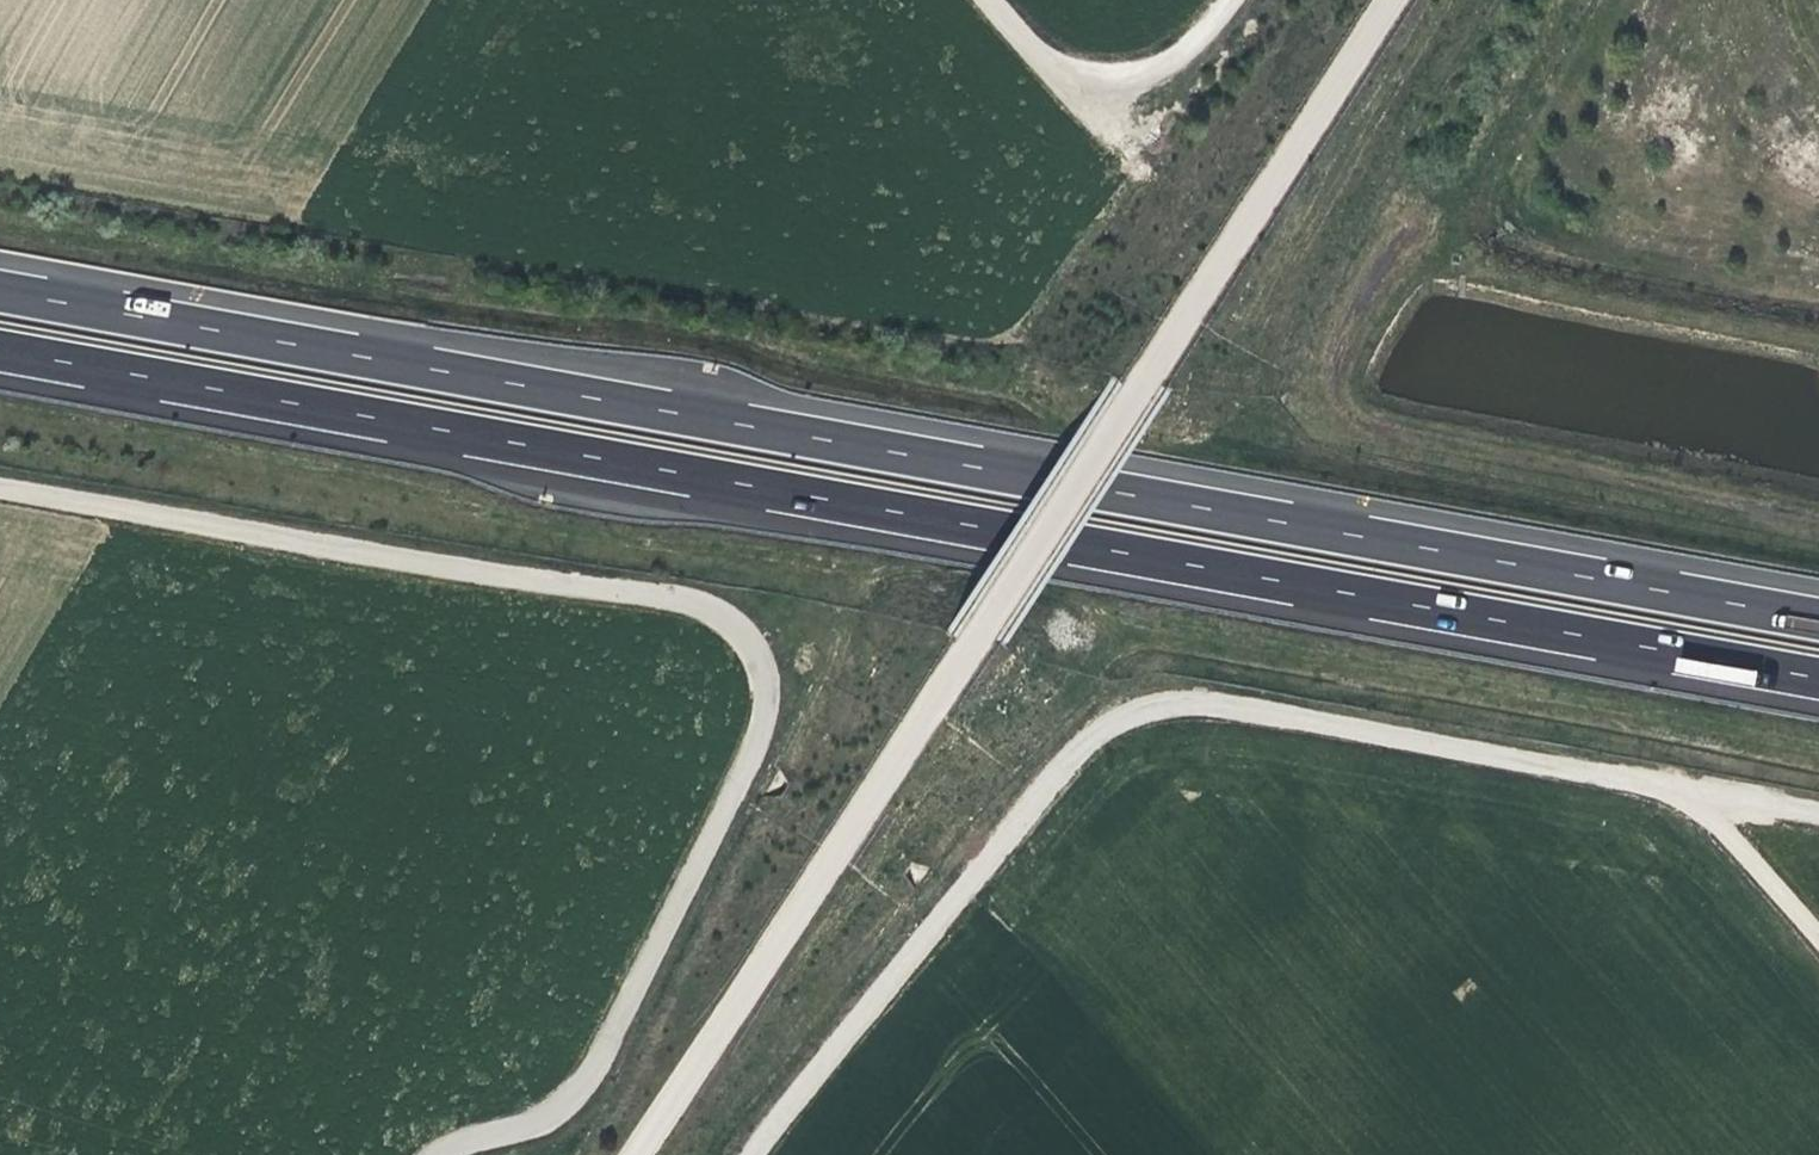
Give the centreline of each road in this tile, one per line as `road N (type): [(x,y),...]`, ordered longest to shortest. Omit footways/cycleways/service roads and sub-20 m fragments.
road 1 (motorway): [(1818,619),(0,291)]
road 2 (motorway): [(0,349),(1818,677)]
road 3 (track): [(443,1154),(513,1132),(596,1089),(759,696),(744,636),(697,595),(501,579),(0,490)]
road 4 (track): [(1665,781),(1169,695),(1084,735),(755,1154)]
road 5 (unclassified): [(631,1154),(1137,351)]
road 6 (unclassified): [(1367,0),(1137,351)]
road 7 (track): [(994,0),(1052,66),(1105,96),(1192,50),(1227,0)]
road 8 (track): [(1665,781),(1703,806),(1818,939)]
road 9 (track): [(1818,811),(1665,781)]

